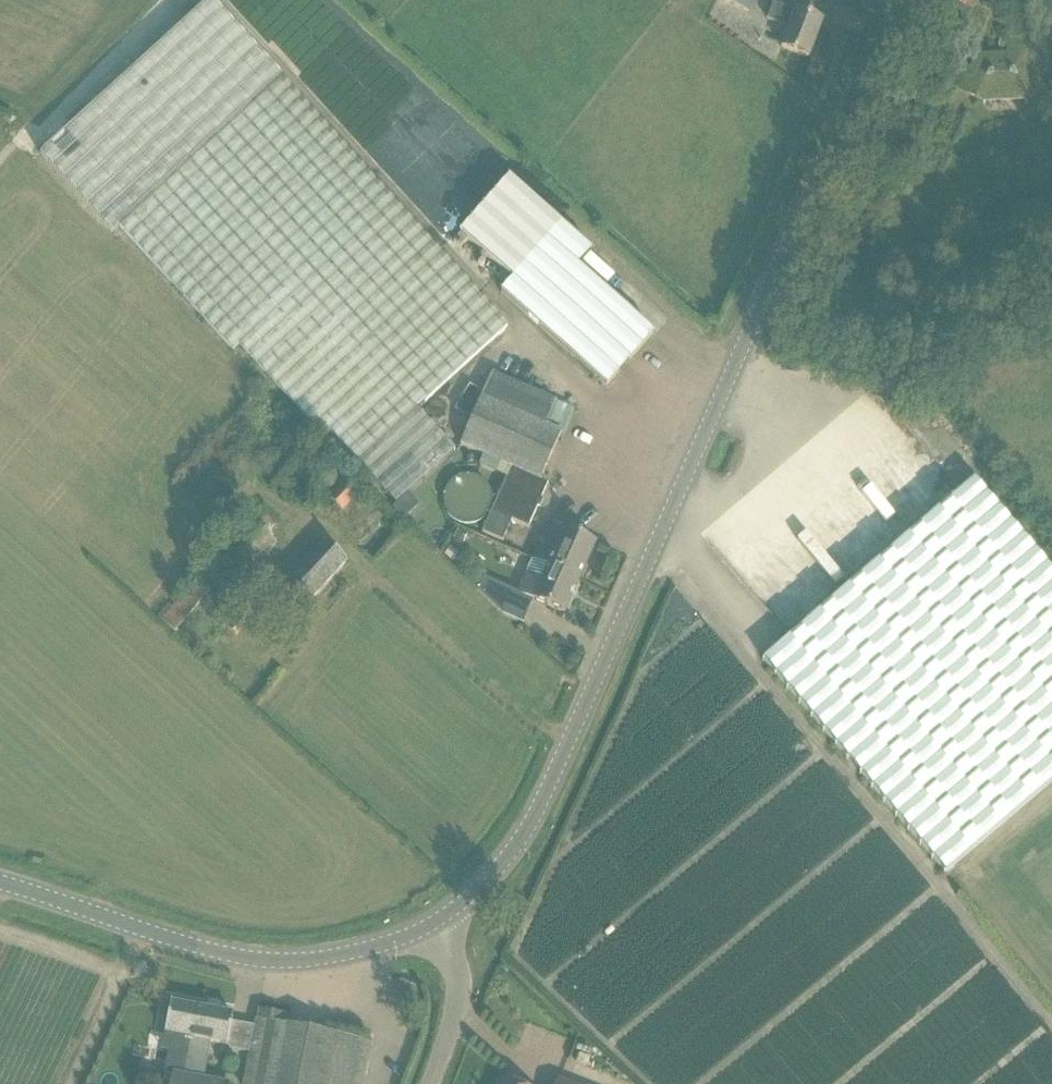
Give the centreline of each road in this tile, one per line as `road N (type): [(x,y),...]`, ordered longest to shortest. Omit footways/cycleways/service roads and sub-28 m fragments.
road 1 (unclassified): [(436,924),(506,860),(547,794),(870,46),(882,0)]
road 2 (unclassified): [(0,884),(231,956),(340,954),(436,924)]
road 3 (unclassified): [(436,1083),(462,1003),(455,958),(436,924)]

